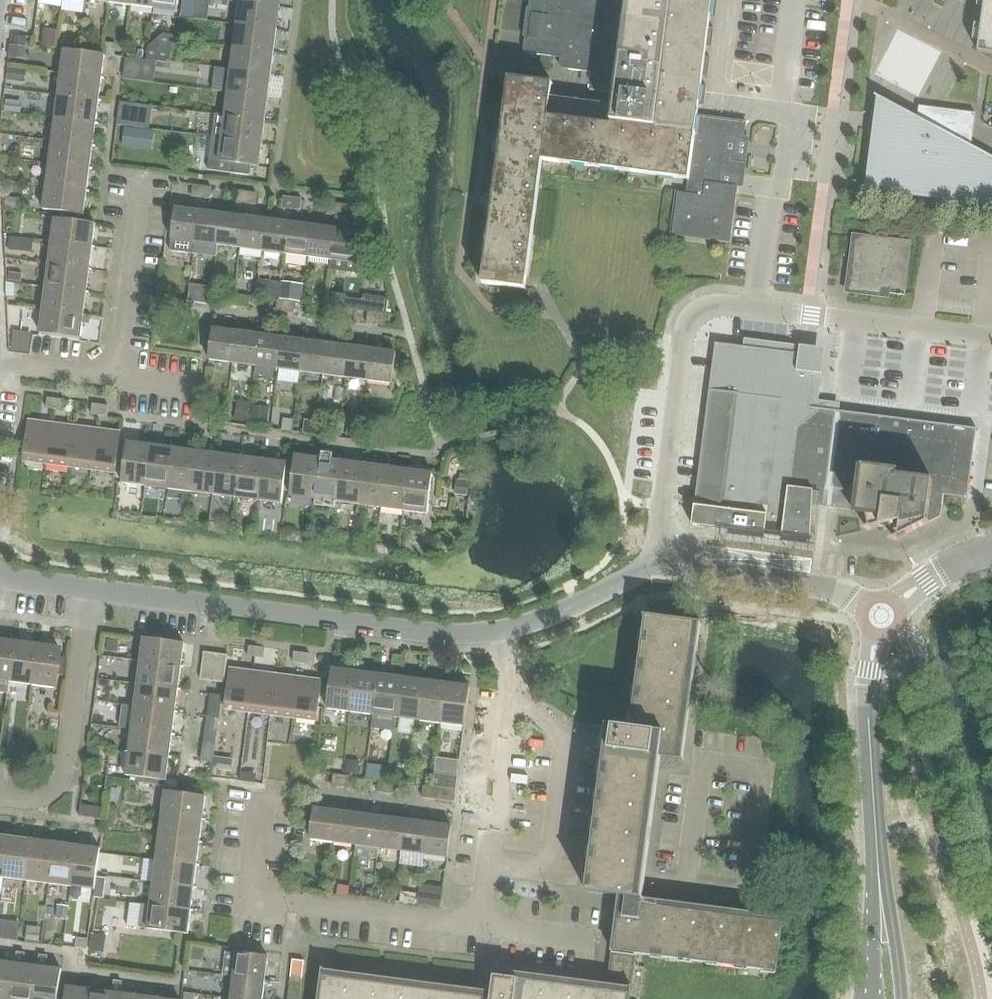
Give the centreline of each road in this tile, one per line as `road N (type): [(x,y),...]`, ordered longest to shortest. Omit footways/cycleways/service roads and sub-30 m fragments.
road 1 (residential): [(261,803),(250,896),(478,925),(510,690),(498,630)]
road 2 (residential): [(991,338),(727,304),(696,312),(685,331),(654,566)]
road 3 (residential): [(498,630),(430,633),(88,588)]
road 4 (residential): [(0,794),(39,796),(62,777),(88,588)]
road 5 (residential): [(882,617),(844,591),(654,566)]
road 6 (tertiary): [(876,848),(868,689),(882,617)]
road 7 (residential): [(116,378),(142,185)]
road 8 (residential): [(498,630),(654,566)]
road 9 (tertiary): [(903,998),(876,848)]
road 10 (tertiary): [(876,848),(870,998)]
road 11 (tertiary): [(882,617),(953,563),(991,553)]

